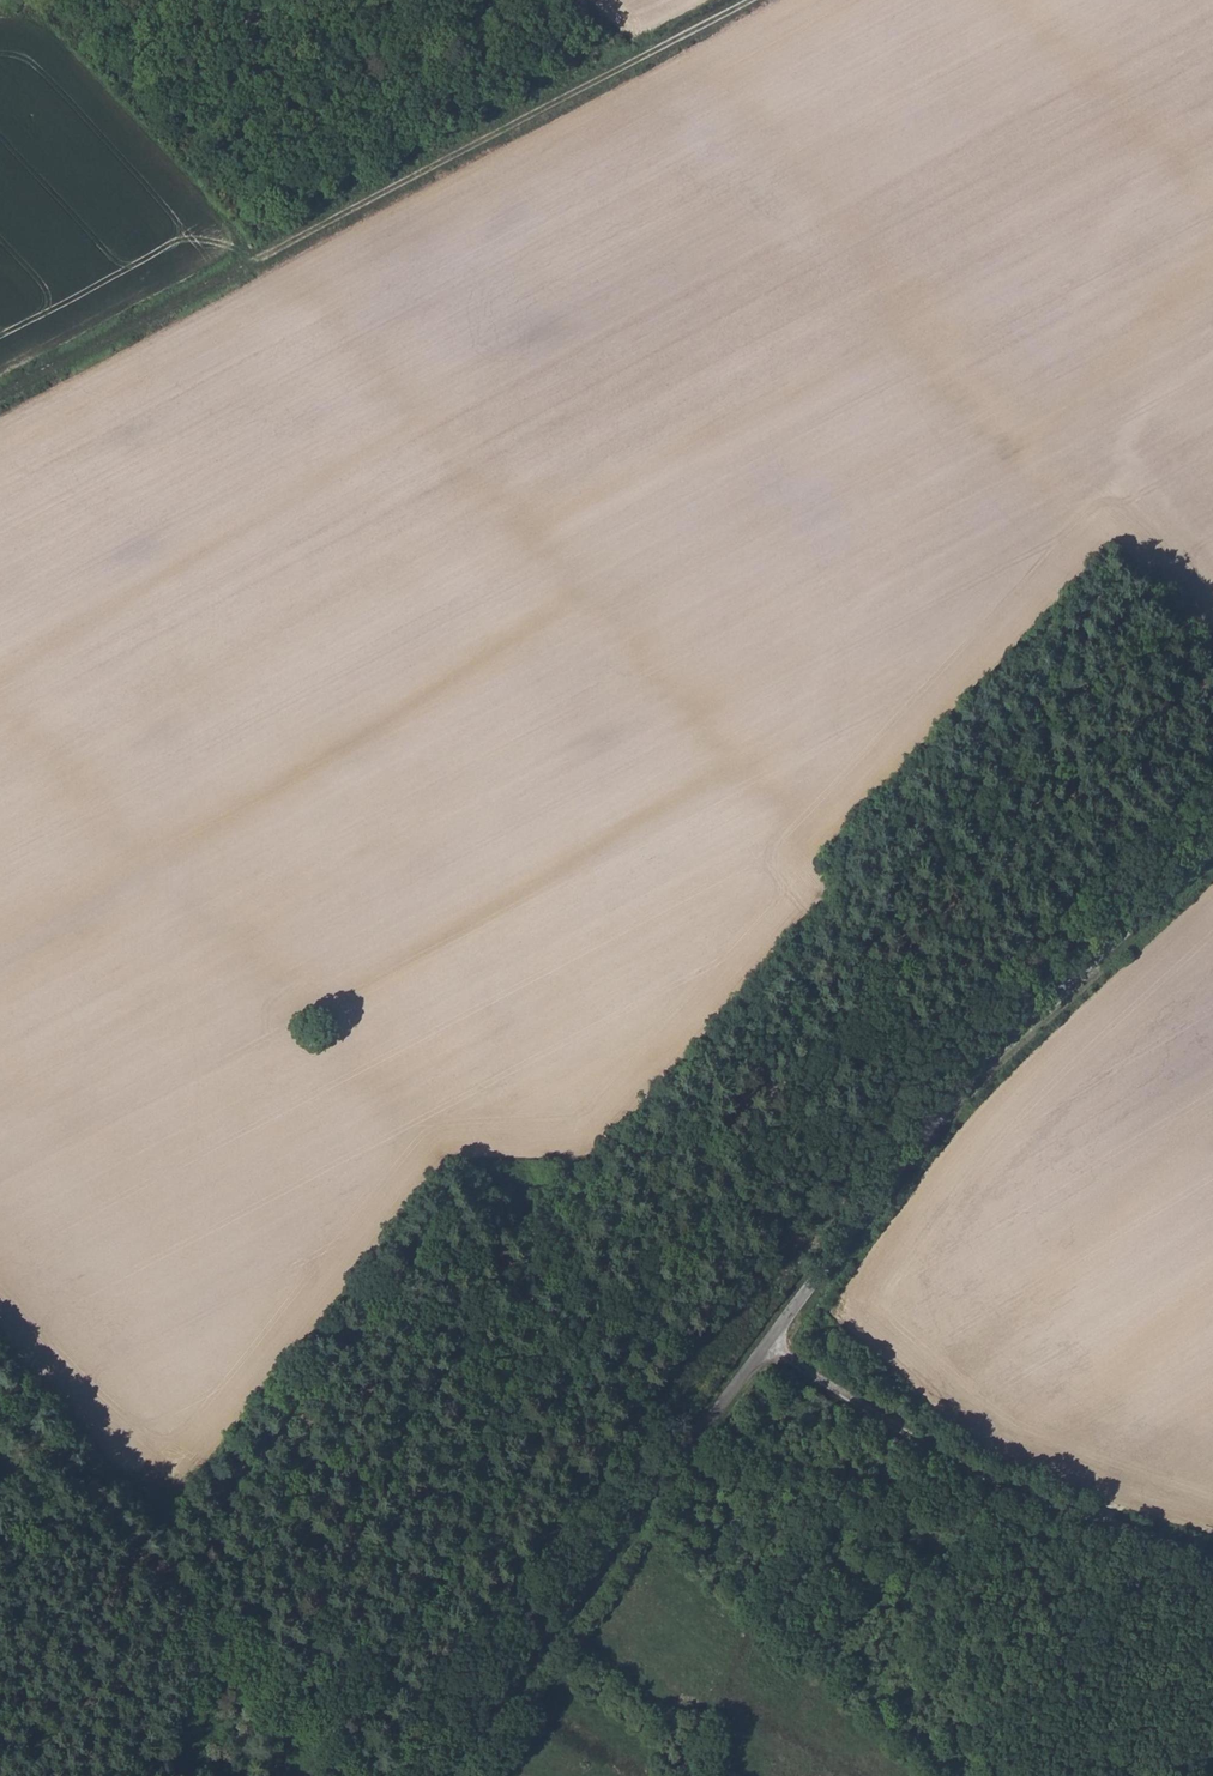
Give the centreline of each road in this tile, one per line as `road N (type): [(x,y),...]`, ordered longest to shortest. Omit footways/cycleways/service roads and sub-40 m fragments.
road 1 (track): [(750,0),(0,398)]
road 2 (unclassified): [(772,1352),(1009,1038),(1212,853)]
road 3 (unclassified): [(451,1775),(772,1352)]
road 4 (unclassified): [(772,1352),(925,1447),(1017,1490),(1212,1558)]

